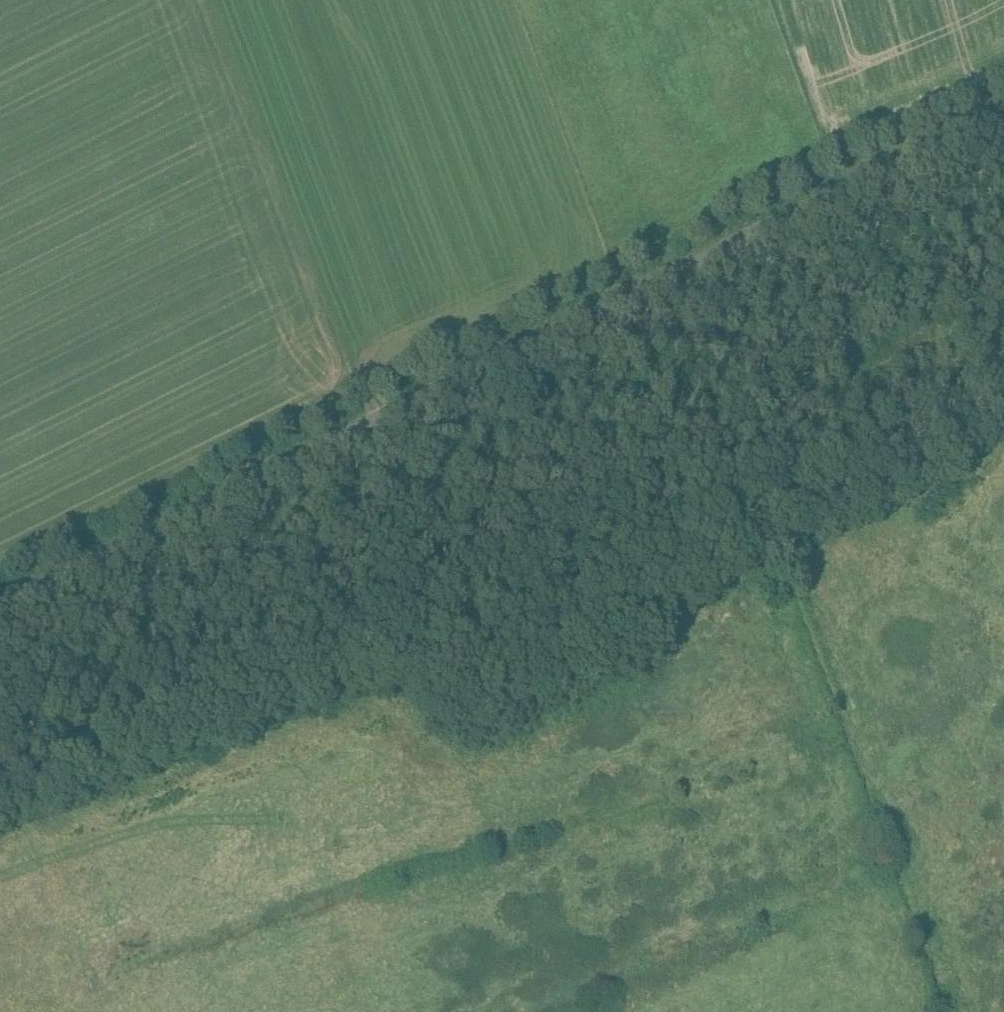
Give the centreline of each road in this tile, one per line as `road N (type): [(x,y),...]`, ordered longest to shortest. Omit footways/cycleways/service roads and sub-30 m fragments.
road 1 (unclassified): [(0,607),(1003,112)]

